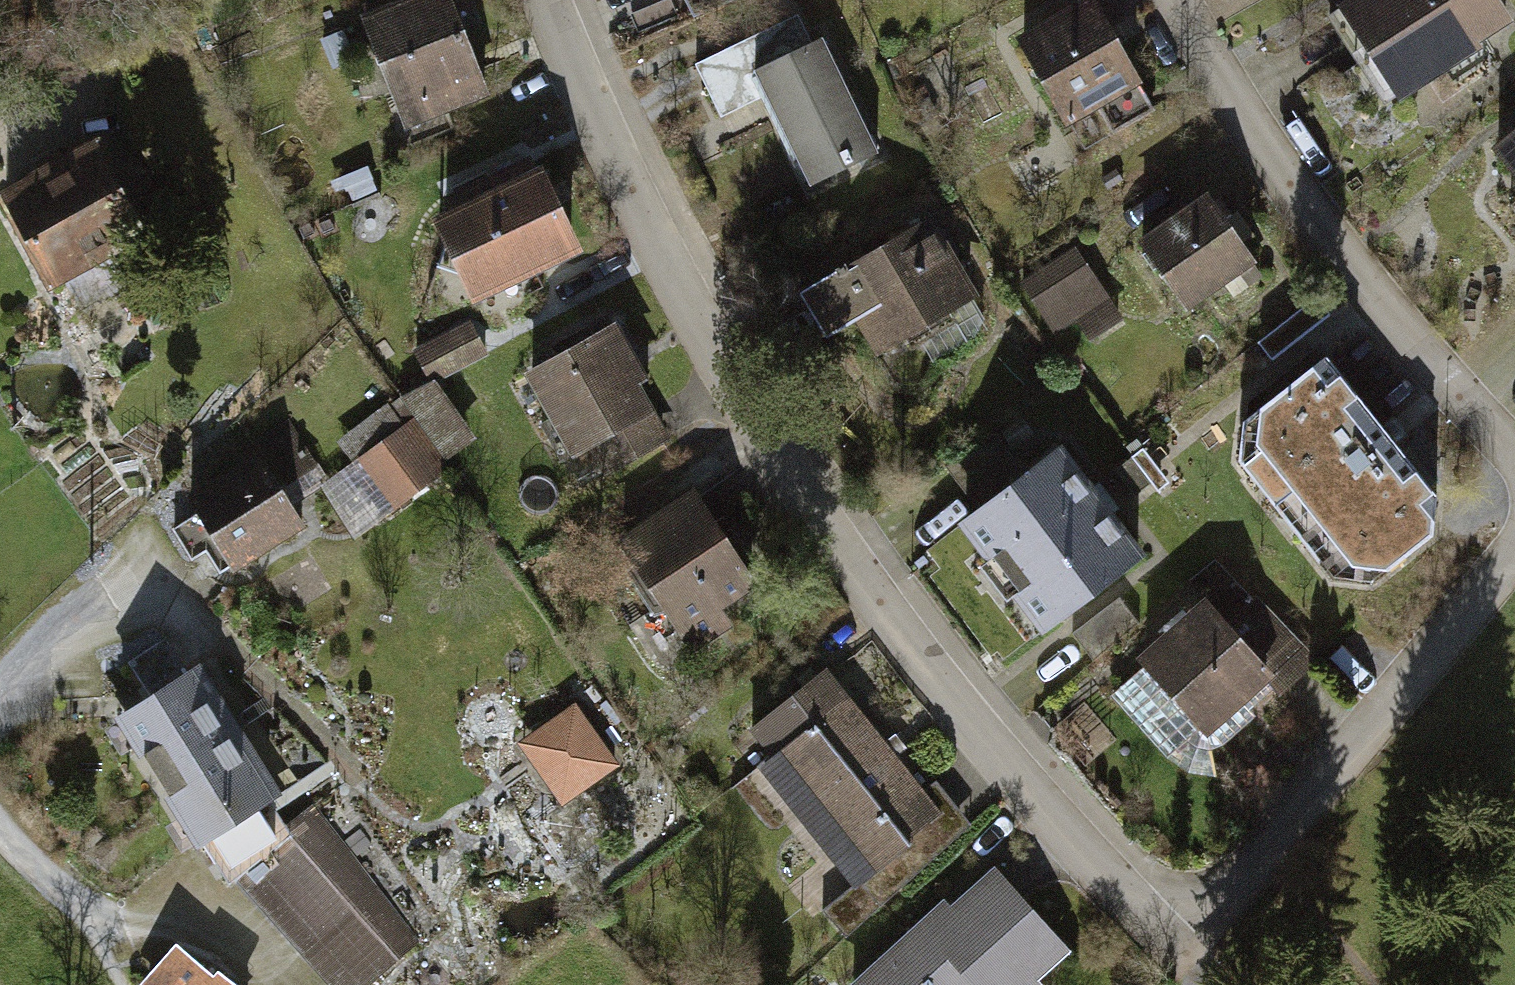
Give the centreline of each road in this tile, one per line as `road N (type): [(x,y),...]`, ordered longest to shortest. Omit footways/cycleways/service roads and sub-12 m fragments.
road 1 (residential): [(545,0),(599,126),(686,291),(797,477),(916,644),(1082,838),(1147,887),(1186,894)]
road 2 (residential): [(1174,0),(1273,160),(1514,454)]
road 3 (residential): [(1514,556),(1251,861),(1230,879),(1186,894)]
road 4 (residential): [(0,692),(151,566)]
road 5 (residential): [(96,958),(0,839)]

